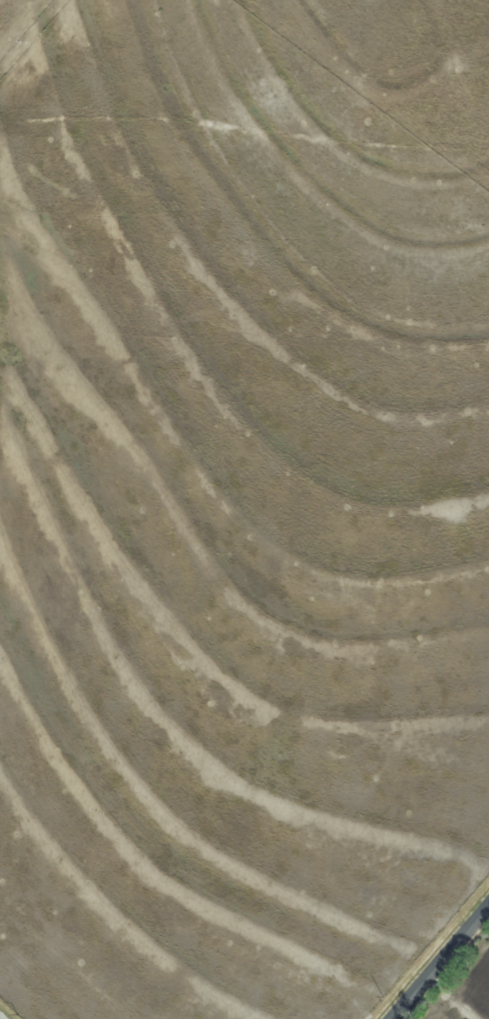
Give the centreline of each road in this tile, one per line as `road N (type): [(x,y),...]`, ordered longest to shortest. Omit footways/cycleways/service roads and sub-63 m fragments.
road 1 (residential): [(393,1018),(488,906)]

